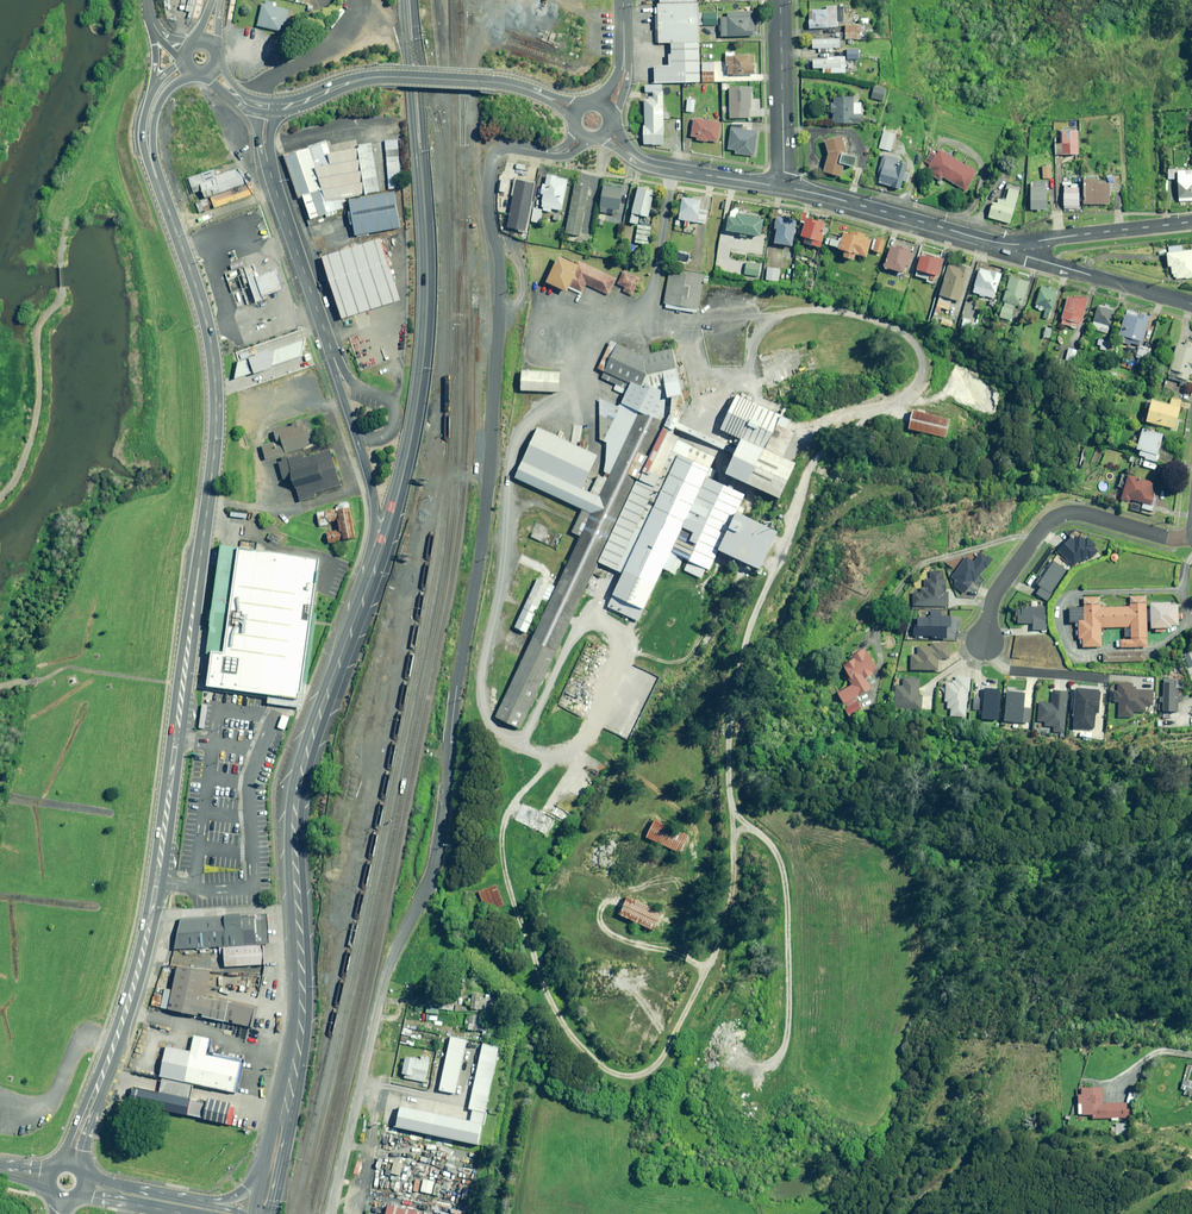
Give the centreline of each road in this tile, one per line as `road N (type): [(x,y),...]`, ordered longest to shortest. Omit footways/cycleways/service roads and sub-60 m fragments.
road 1 (unclassified): [(330,1213),(383,981),(439,847),(455,684),(490,482),(498,298),(487,200),(491,160),(503,147),(556,154)]
road 2 (tertiary): [(149,149),(210,338),(214,455),(148,935),(95,1089)]
road 3 (track): [(504,738),(504,847),(530,943),(561,1020),(596,1063),(618,1074),(644,1075),(663,1054),(725,905),(745,818)]
road 4 (secondary): [(375,572),(409,450),(428,295),(408,0)]
road 5 (secondary): [(292,1088),(301,988),(297,796),(375,572)]
road 6 (track): [(763,590),(735,733),(737,790),(745,818),(777,846),(790,900),(790,987),(784,1041),(755,1089)]
road 7 (track): [(504,738),(540,762),(570,754),(678,586),(697,591),(673,663),(682,676),(694,673),(763,590)]
road 8 (residential): [(355,441),(265,156)]
road 9 (residential): [(984,640),(992,603),(1017,557),(1061,512),(1191,535)]
road 10 (residential): [(273,111),(380,77),(500,83),(543,96)]
road 11 (residential): [(780,186),(1021,244)]
road 12 (residential): [(780,186),(780,0)]
road 13 (residential): [(1191,304),(1026,256),(1021,244)]
road 14 (residential): [(1021,244),(1191,220)]
road 15 (residential): [(635,158),(780,186)]
road 16 (secondary): [(375,572),(355,441)]
road 17 (secondary): [(292,1088),(273,1213)]

